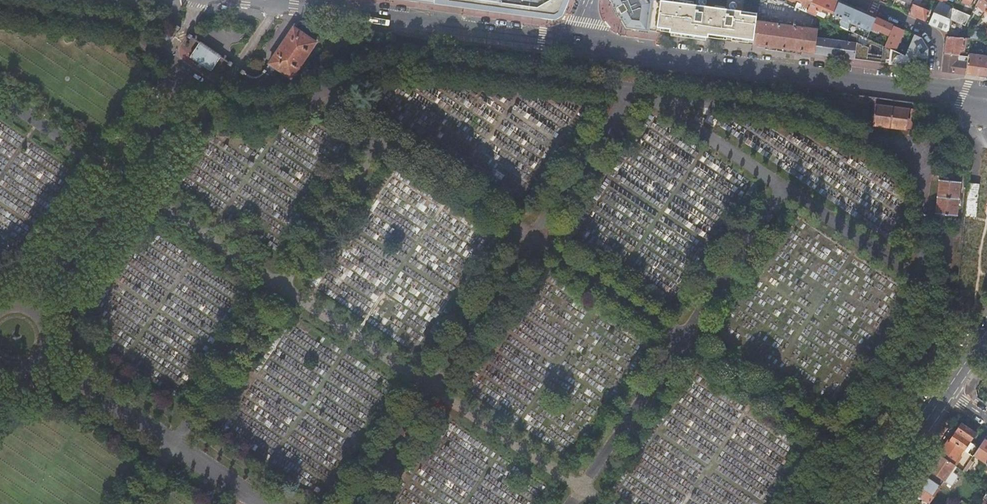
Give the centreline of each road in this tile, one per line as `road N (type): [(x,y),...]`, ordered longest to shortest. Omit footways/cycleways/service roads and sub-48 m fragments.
road 1 (secondary): [(935,89),(572,43)]
road 2 (secondary): [(572,43),(279,2)]
road 3 (residential): [(935,89),(940,50),(931,32),(860,0)]
road 4 (tertiary): [(869,503),(948,392)]

